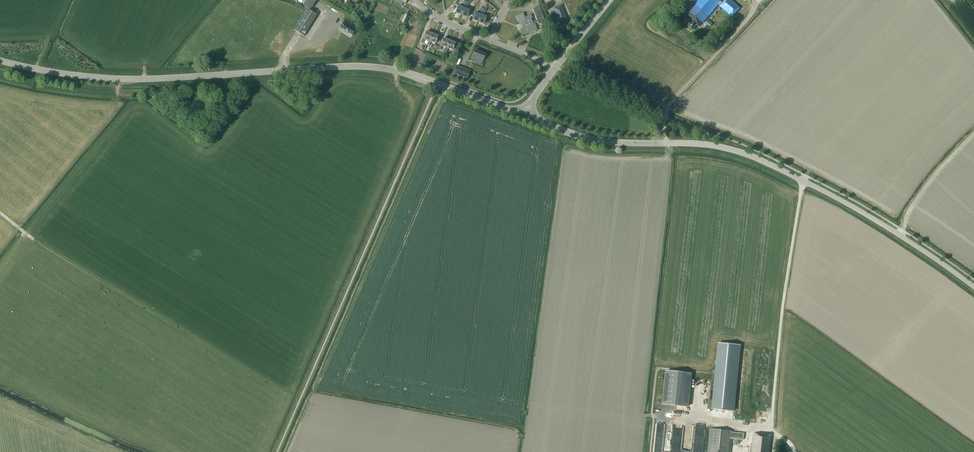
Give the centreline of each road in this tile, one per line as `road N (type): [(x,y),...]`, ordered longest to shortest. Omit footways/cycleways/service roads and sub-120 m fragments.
road 1 (tertiary): [(973,287),(863,212),(754,157),(706,144),(591,139),(528,109)]
road 2 (tertiary): [(407,73),(354,66),(118,79),(0,60)]

